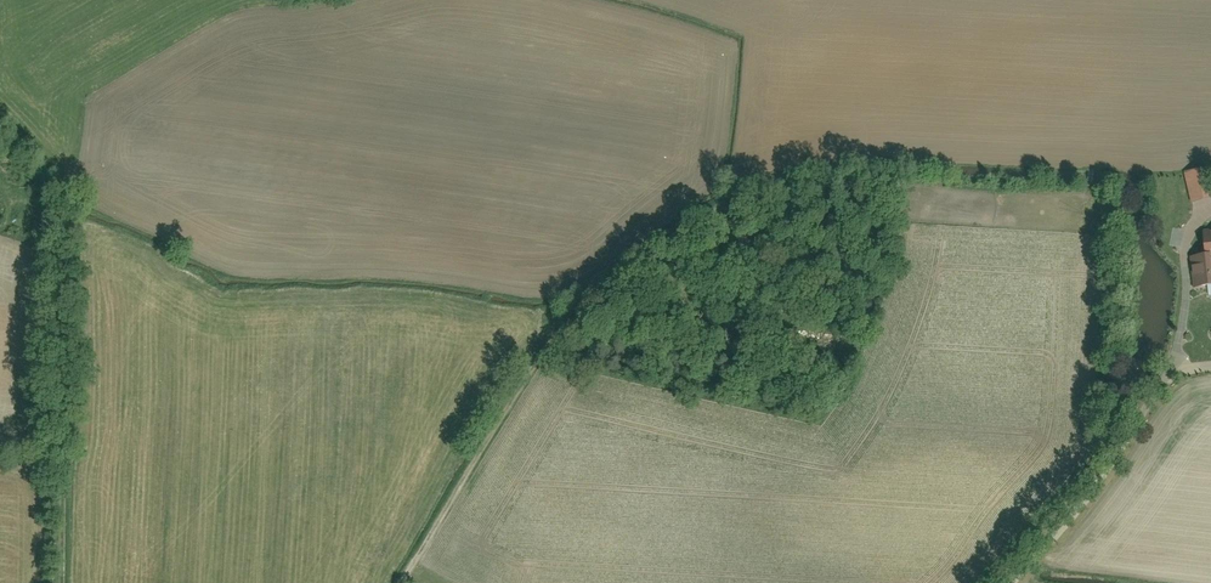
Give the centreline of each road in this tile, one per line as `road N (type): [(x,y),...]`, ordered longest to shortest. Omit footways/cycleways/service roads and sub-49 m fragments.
road 1 (residential): [(1016,582),(1067,528),(1172,370),(1188,238),(1210,207)]

